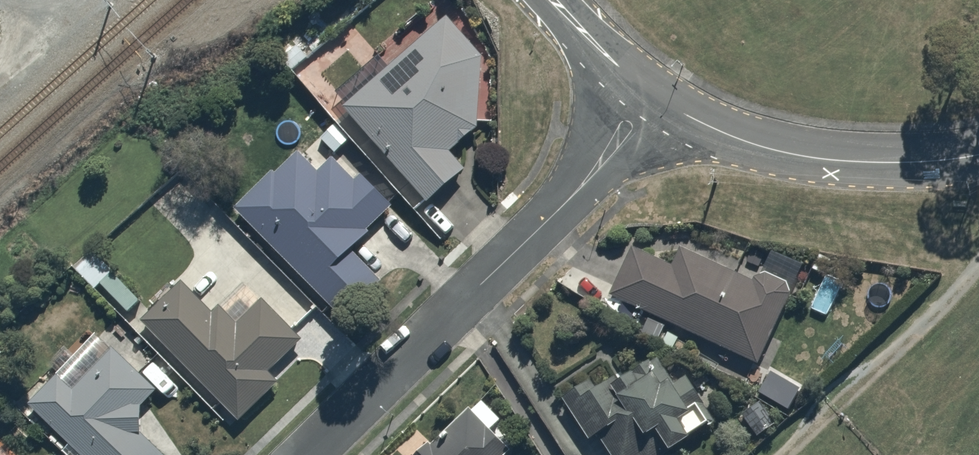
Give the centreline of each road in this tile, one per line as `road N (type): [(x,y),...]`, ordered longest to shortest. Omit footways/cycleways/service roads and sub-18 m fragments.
road 1 (residential): [(660,105),(300,454)]
road 2 (residential): [(660,105),(743,145),(841,162),(923,164),(978,154)]
road 3 (residential): [(557,0),(660,105)]

